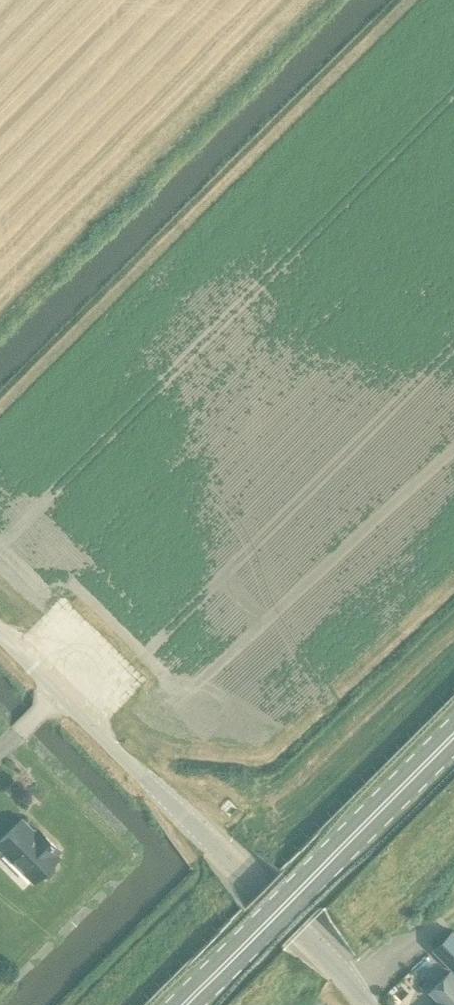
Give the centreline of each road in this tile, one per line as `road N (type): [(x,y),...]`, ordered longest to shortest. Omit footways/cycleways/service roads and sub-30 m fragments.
road 1 (unclassified): [(370,1004),(0,631)]
road 2 (primary): [(183,1004),(453,734)]

